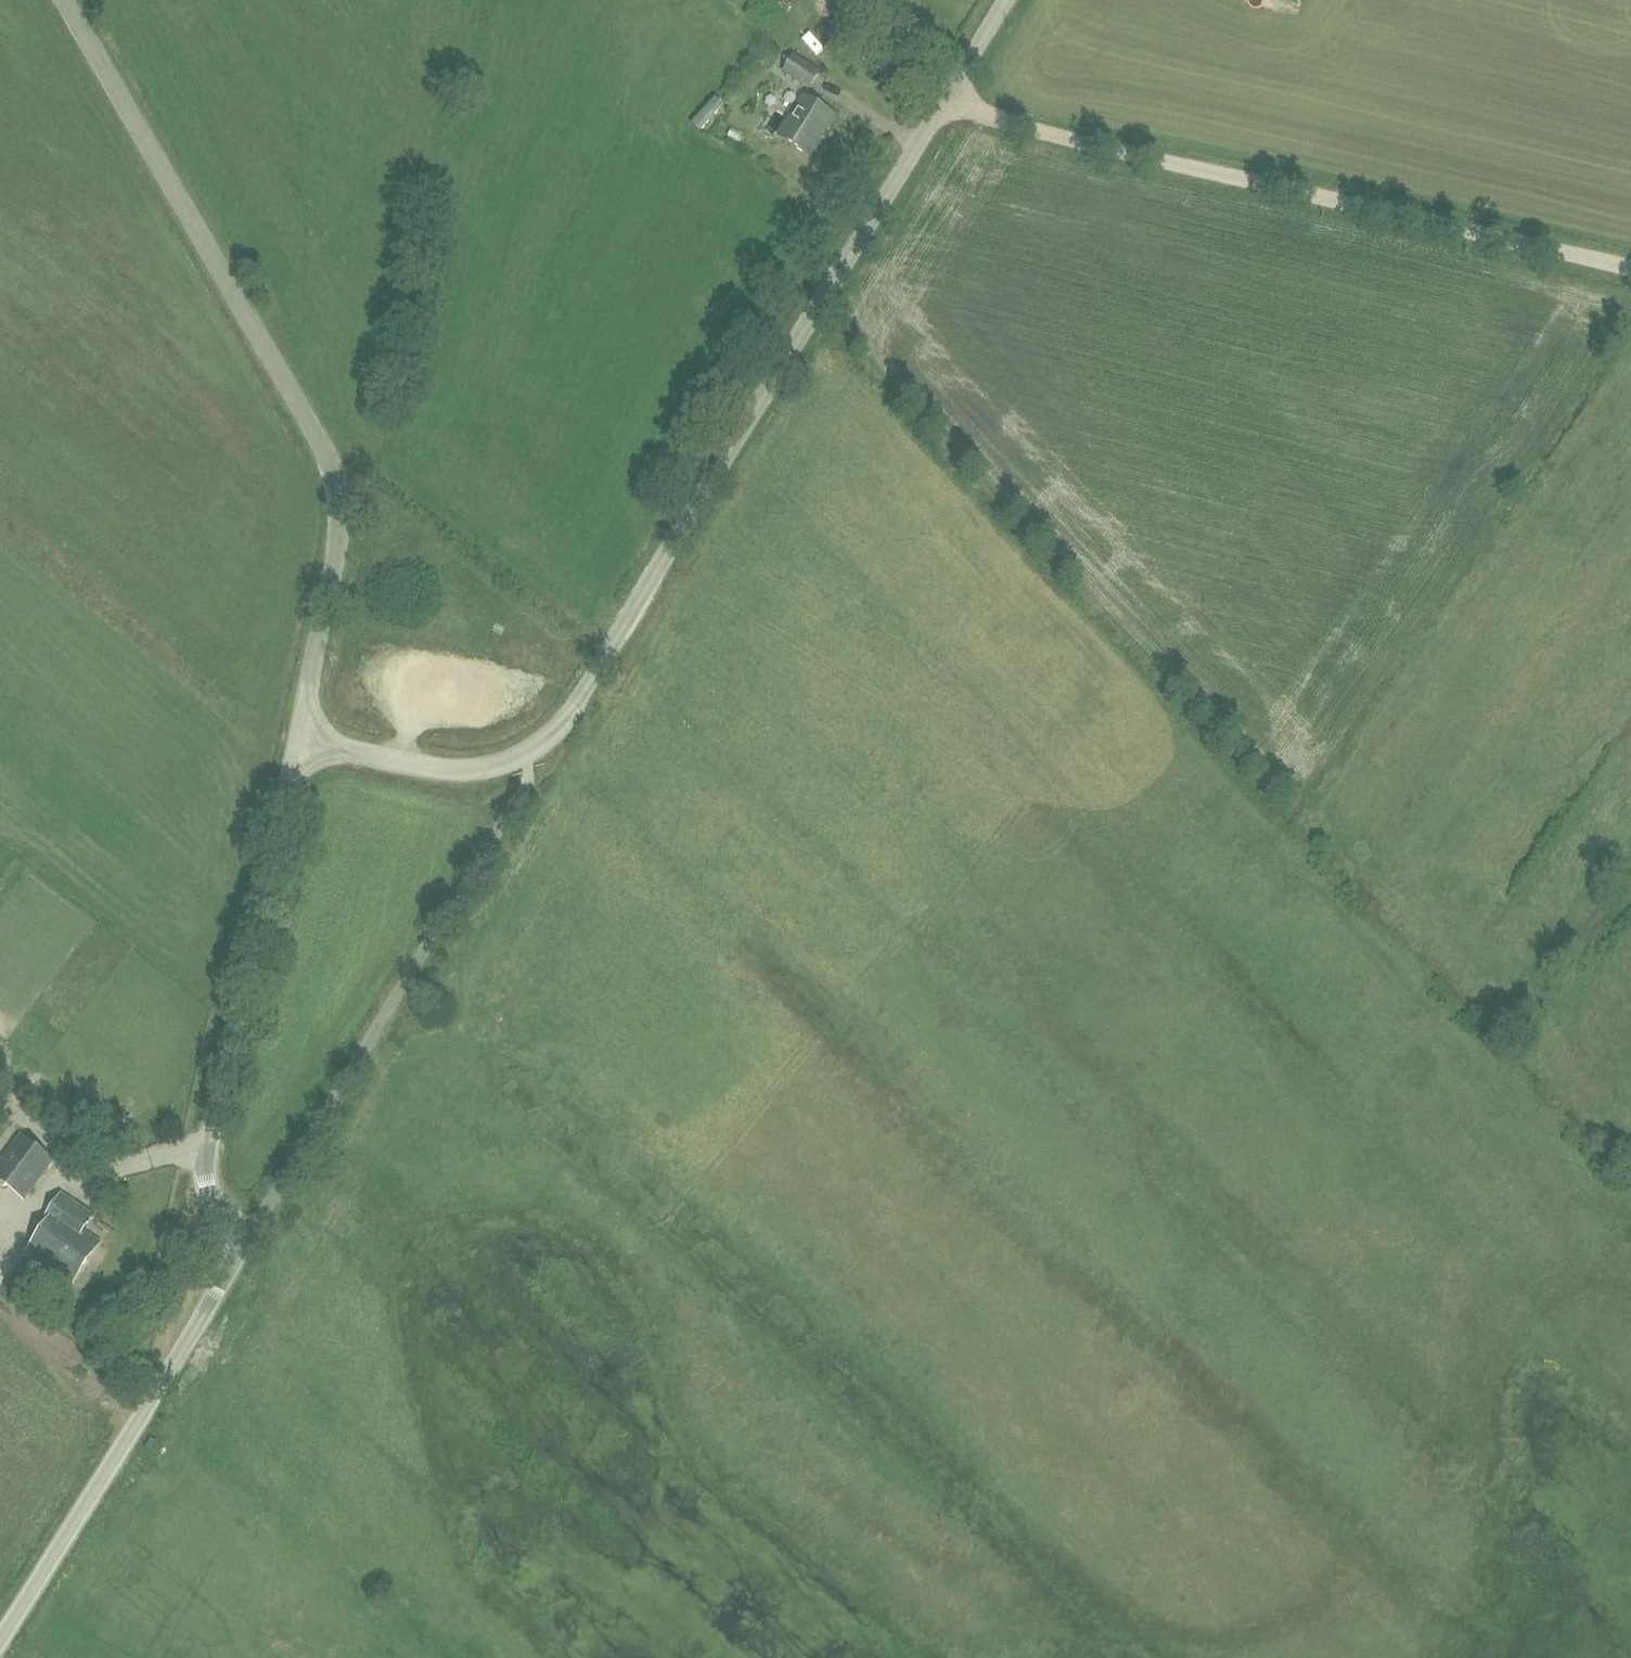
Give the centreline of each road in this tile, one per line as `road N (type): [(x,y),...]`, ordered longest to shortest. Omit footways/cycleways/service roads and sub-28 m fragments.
road 1 (unclassified): [(0,1638),(228,1267),(232,1230),(209,1187),(208,1149),(296,738)]
road 2 (unclassified): [(527,755),(571,711),(1007,0)]
road 3 (unclassified): [(296,738),(336,552),(334,475),(65,0)]
road 4 (track): [(947,97),(1056,136),(1630,267)]
road 5 (unclassified): [(527,755),(482,769),(440,769),(296,738)]

